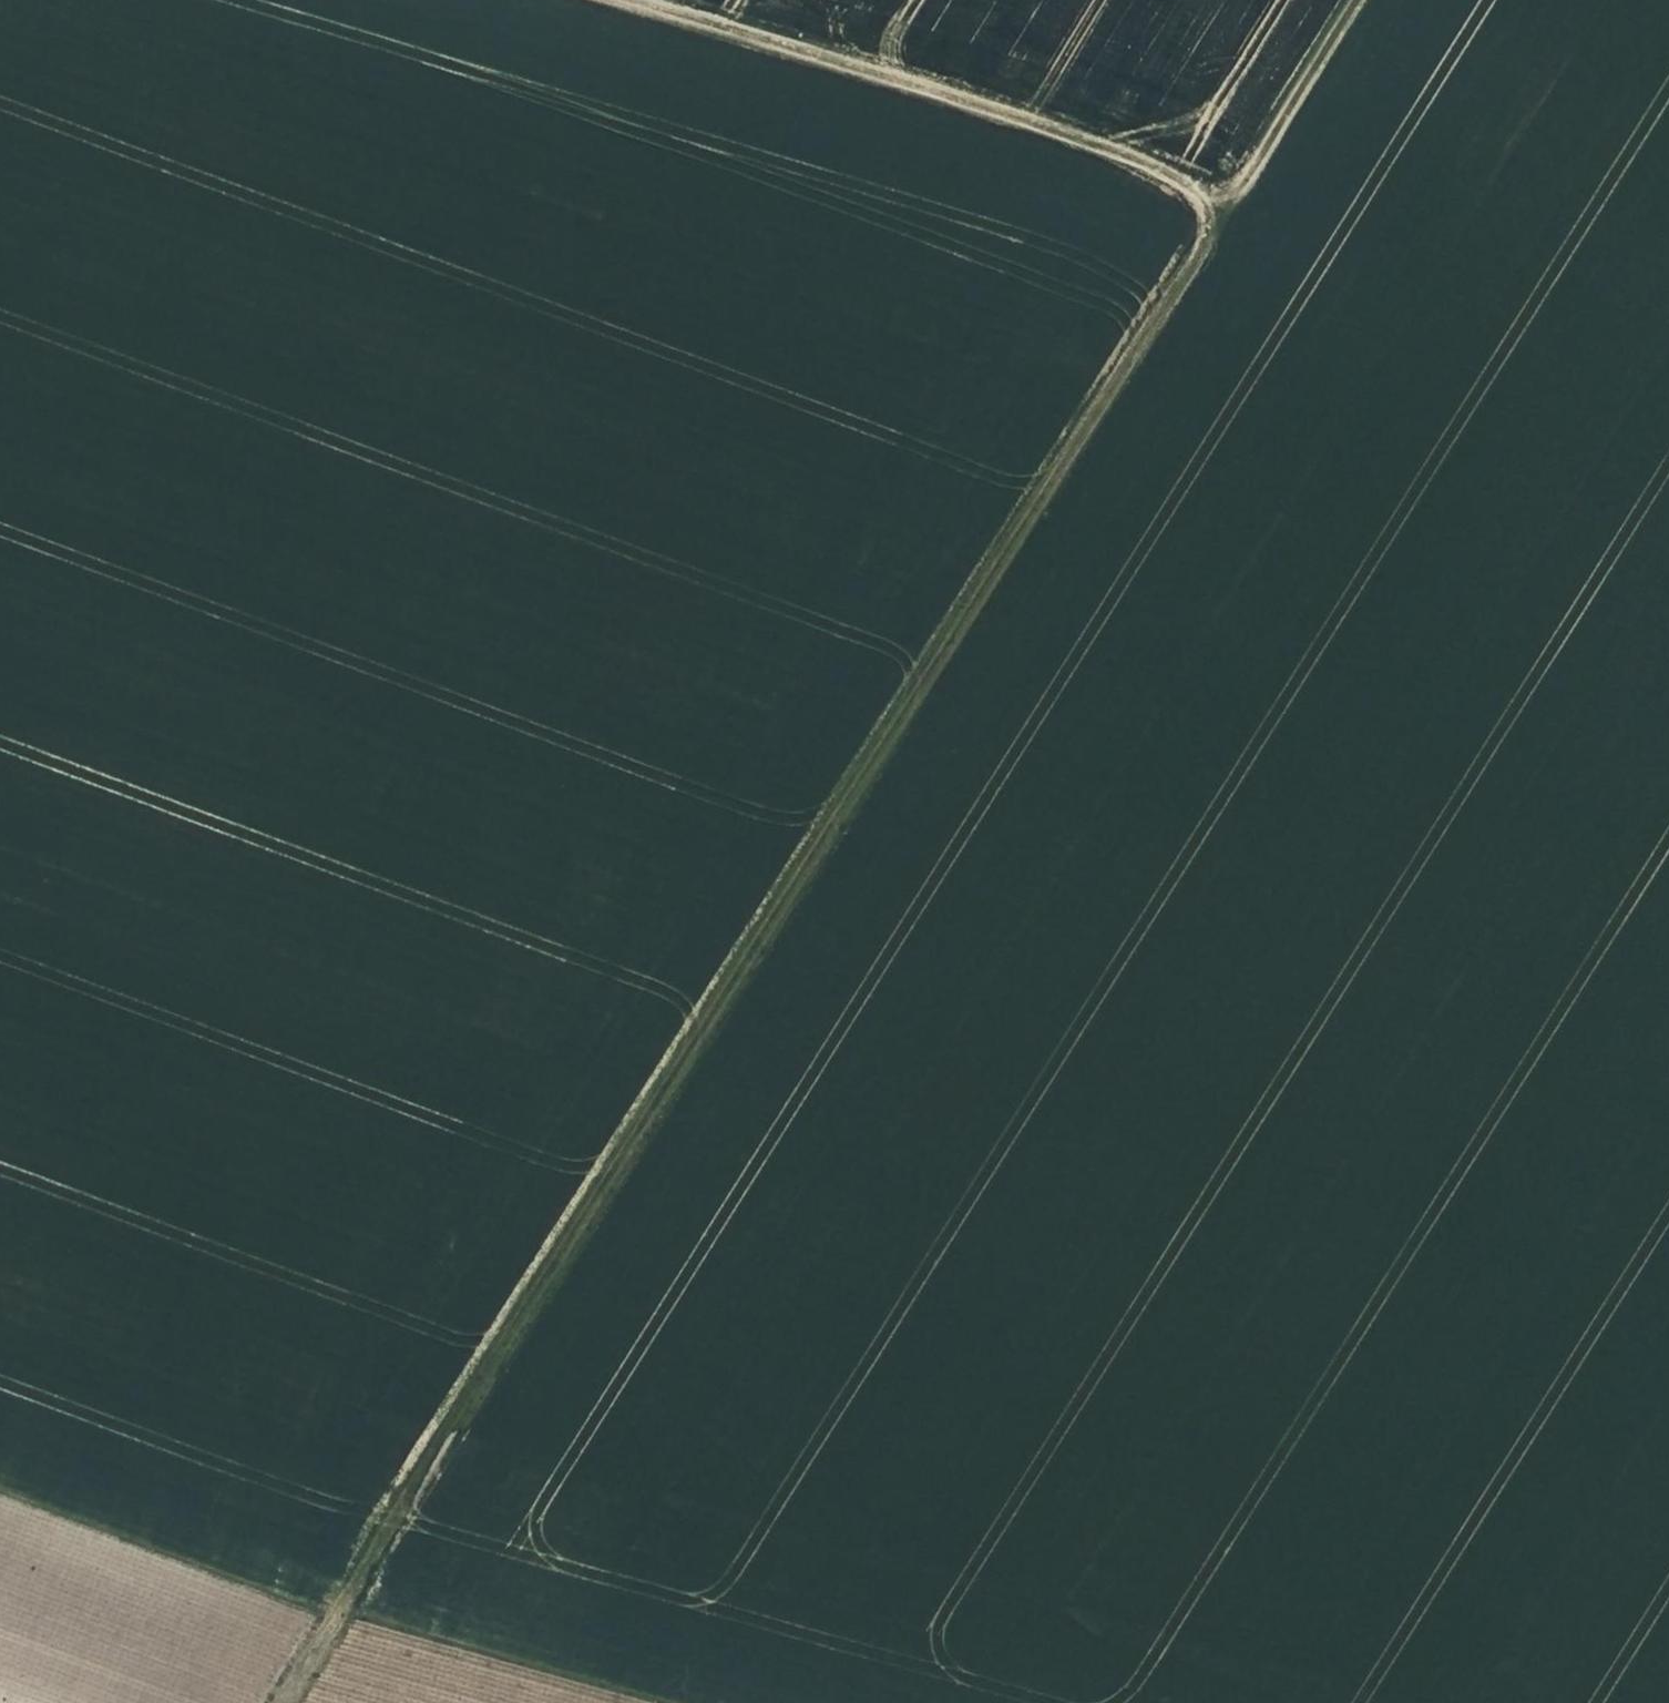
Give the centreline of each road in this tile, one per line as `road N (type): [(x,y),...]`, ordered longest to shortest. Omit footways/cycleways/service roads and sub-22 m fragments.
road 1 (track): [(276,1702),(1205,247),(1194,194),(1138,156),(638,0)]
road 2 (track): [(1359,0),(1207,234)]

